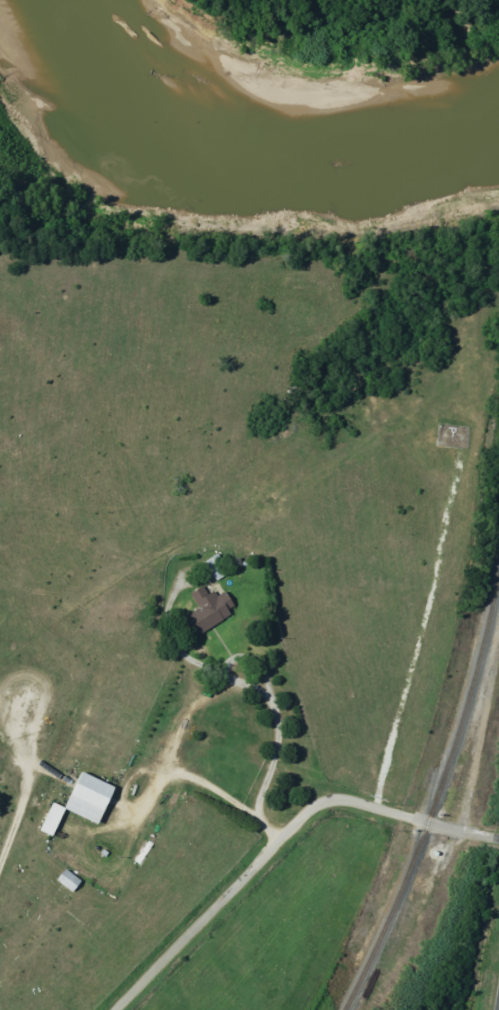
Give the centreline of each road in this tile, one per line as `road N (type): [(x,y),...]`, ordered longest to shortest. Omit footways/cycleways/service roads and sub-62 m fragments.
road 1 (residential): [(108,1009),(311,805),(346,802),(498,839)]

